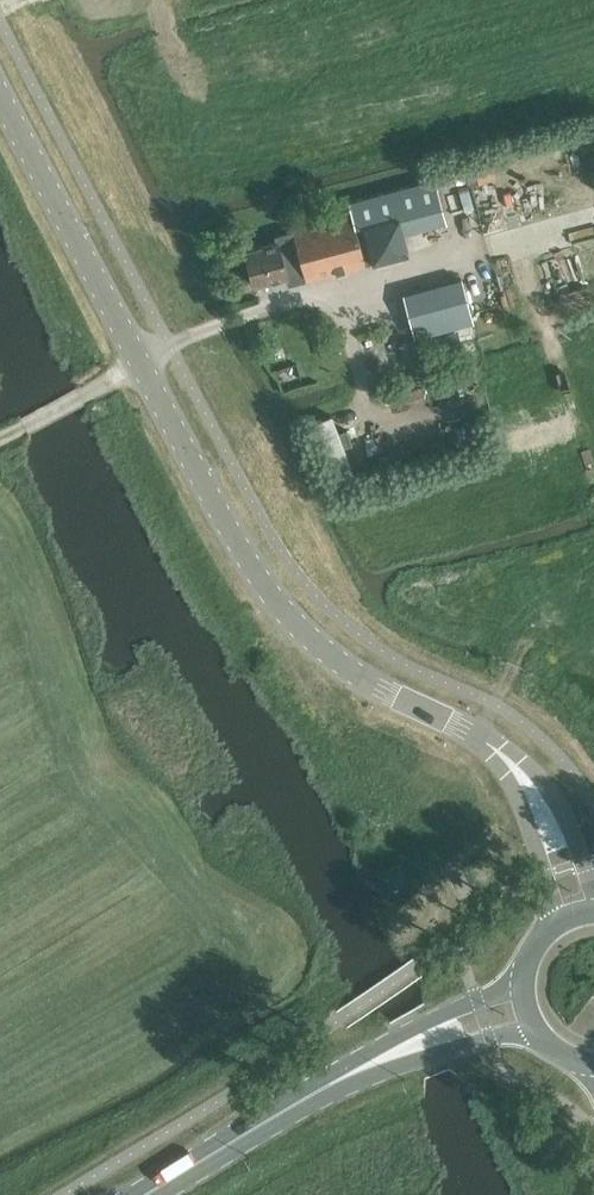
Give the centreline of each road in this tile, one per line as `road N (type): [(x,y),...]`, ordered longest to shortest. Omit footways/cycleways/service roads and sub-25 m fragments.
road 1 (tertiary): [(576,916),(521,772),(489,746),(319,651),(263,590),(0,99)]
road 2 (primary): [(150,1194),(351,1075),(525,1005)]
road 3 (track): [(0,439),(140,370)]

